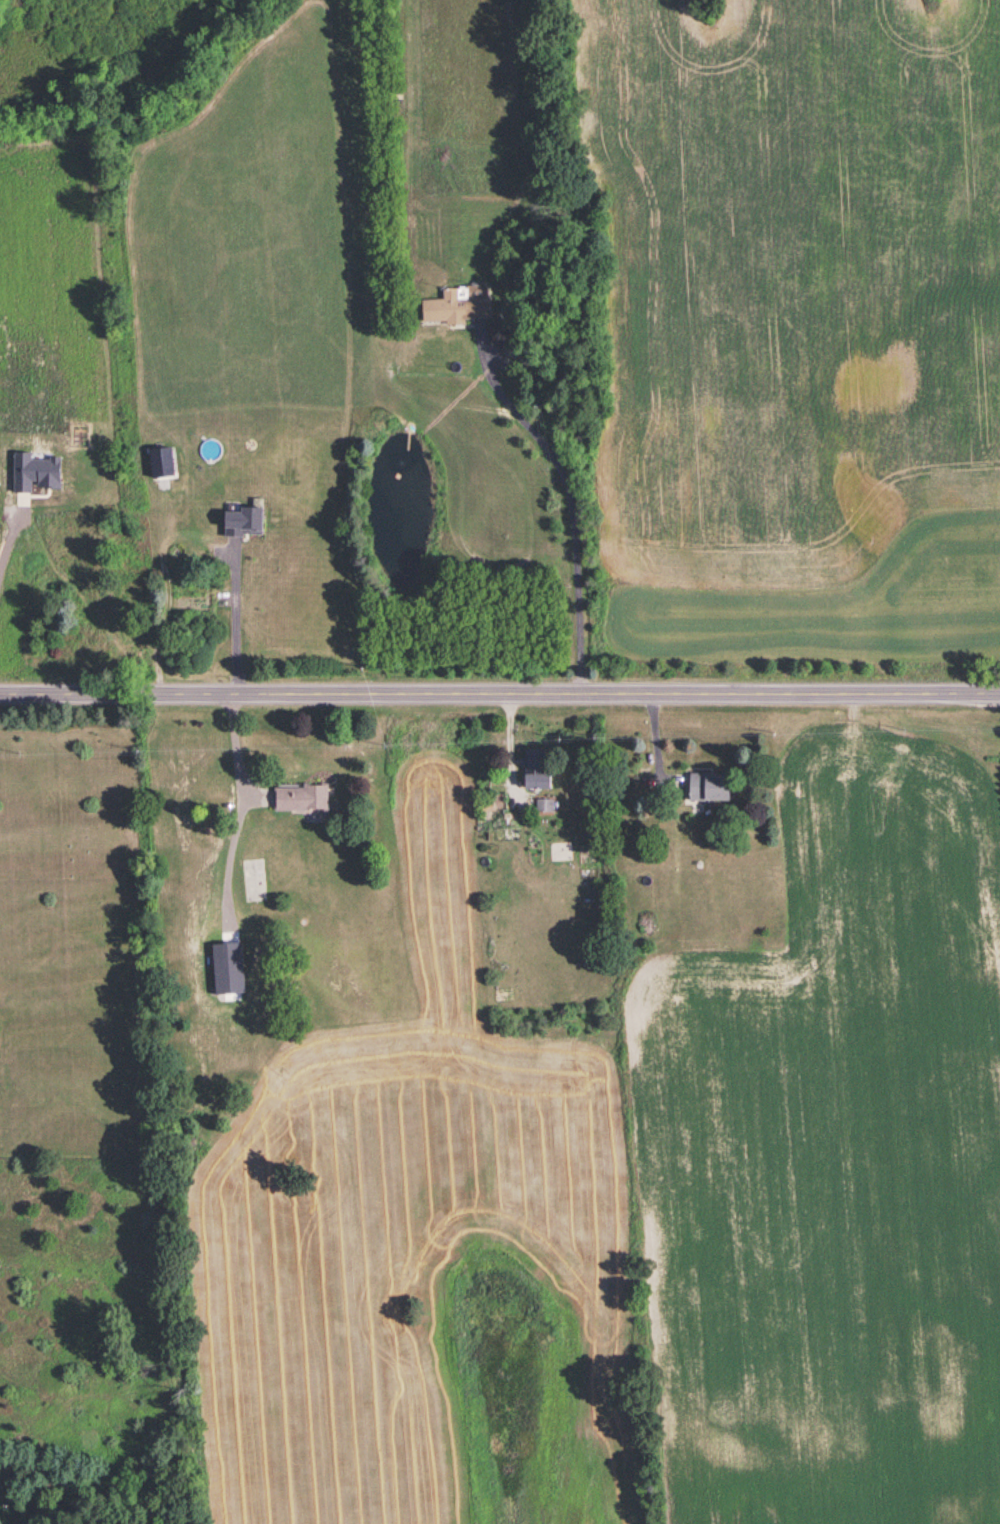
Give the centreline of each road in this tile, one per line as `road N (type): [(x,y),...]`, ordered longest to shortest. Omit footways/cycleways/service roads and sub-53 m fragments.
road 1 (tertiary): [(0,692),(999,692)]

